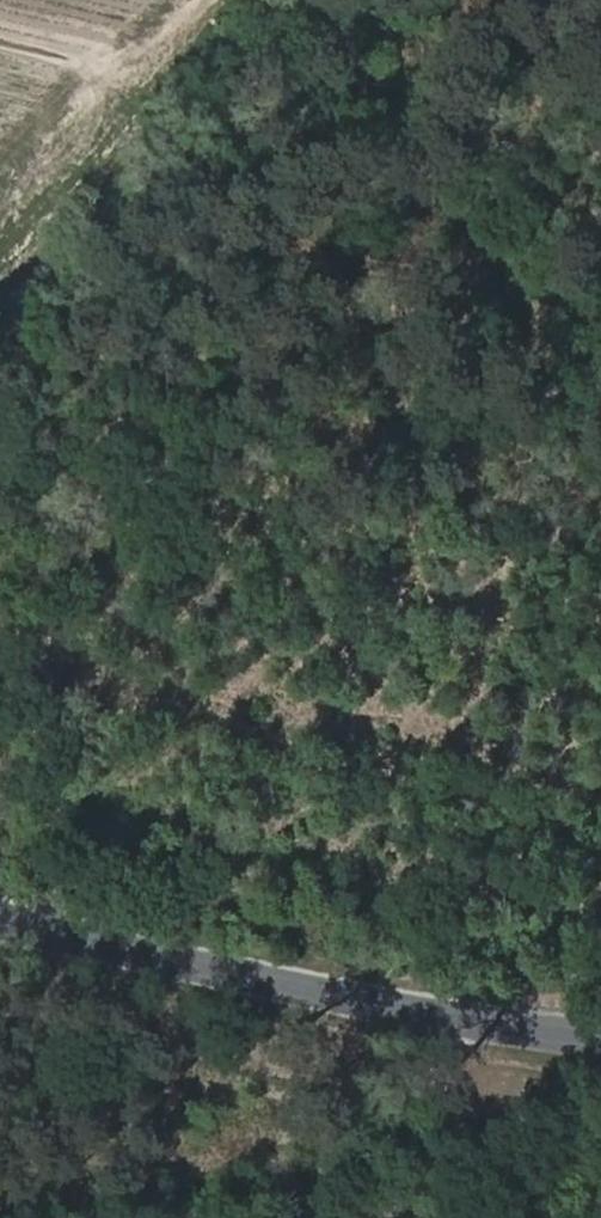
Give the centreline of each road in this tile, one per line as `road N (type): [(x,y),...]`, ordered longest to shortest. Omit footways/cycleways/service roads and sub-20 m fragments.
road 1 (unclassified): [(600,1036),(0,915)]

